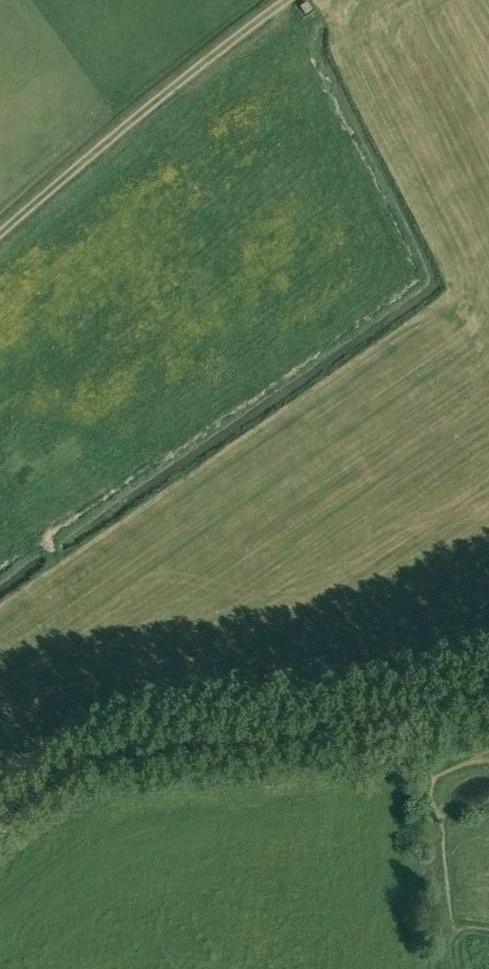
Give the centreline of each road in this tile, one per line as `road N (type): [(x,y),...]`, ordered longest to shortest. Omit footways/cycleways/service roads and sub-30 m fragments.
road 1 (unclassified): [(0,821),(98,760),(371,727),(488,690)]
road 2 (track): [(0,245),(299,0)]

